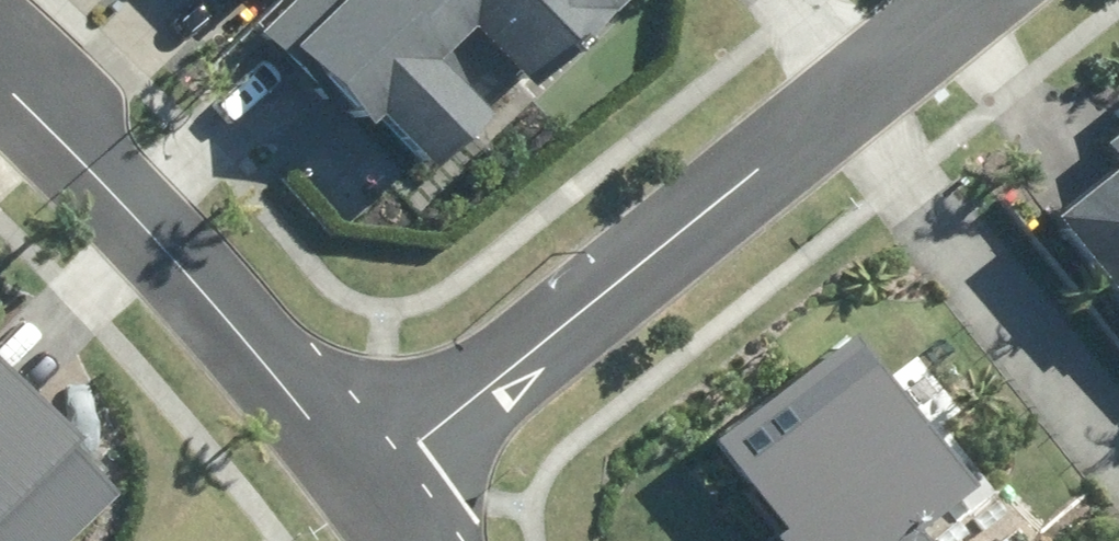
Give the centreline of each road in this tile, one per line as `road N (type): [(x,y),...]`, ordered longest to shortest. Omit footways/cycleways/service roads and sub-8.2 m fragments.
road 1 (residential): [(366,458),(842,82)]
road 2 (residential): [(0,60),(207,269),(366,458)]
road 3 (residential): [(842,82),(1118,450)]
road 4 (residential): [(842,82),(946,0)]

